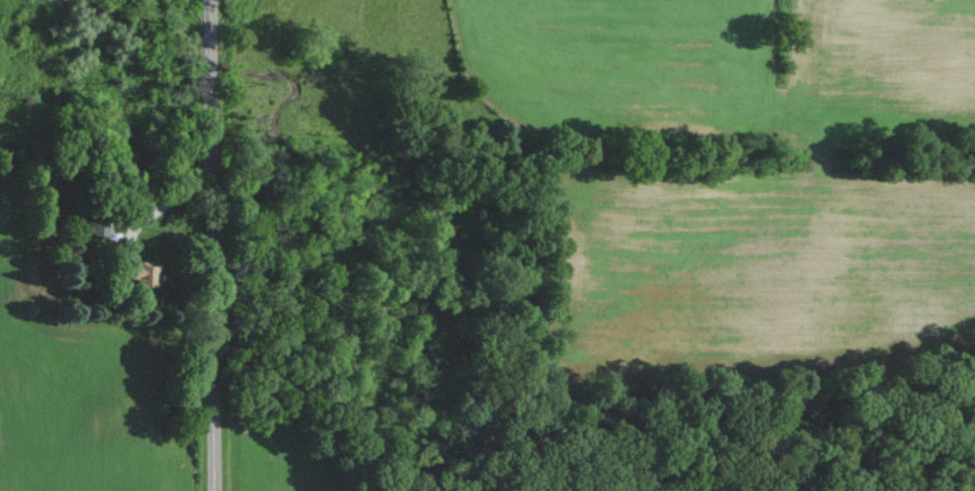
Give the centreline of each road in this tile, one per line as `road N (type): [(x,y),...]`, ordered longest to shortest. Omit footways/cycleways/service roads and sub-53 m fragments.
road 1 (residential): [(220,490),(213,0)]

